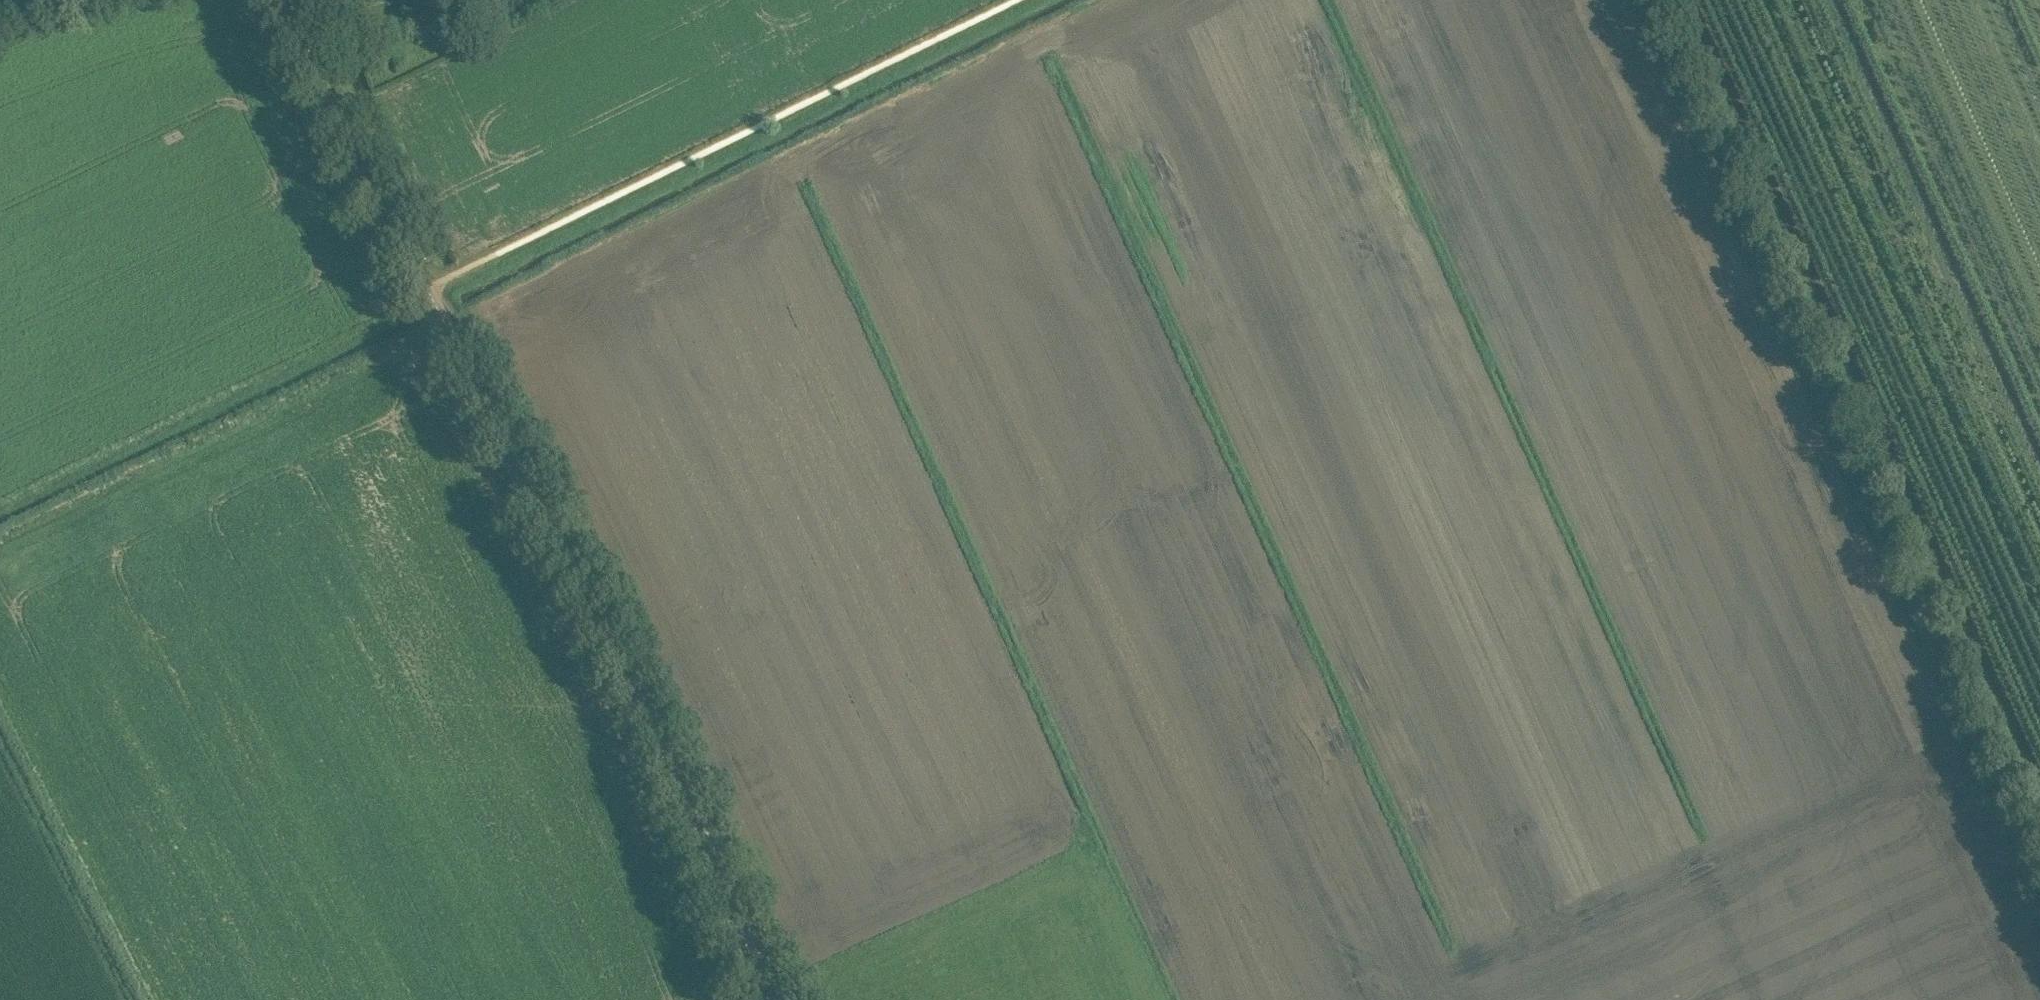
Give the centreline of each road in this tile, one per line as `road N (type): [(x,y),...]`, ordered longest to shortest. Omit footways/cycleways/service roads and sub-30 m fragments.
road 1 (unclassified): [(772,999),(590,608),(326,104),(285,0)]

